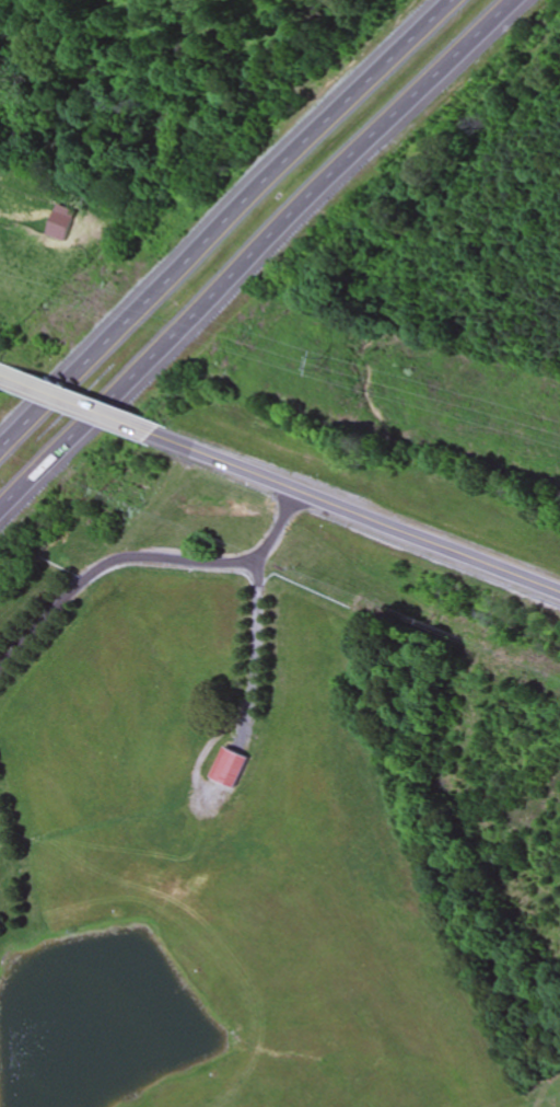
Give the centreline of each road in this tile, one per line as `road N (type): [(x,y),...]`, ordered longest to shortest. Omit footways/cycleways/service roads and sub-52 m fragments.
road 1 (motorway): [(0,508),(511,0)]
road 2 (motorway): [(448,0),(0,446)]
road 3 (secondary): [(559,592),(152,434)]
road 4 (track): [(258,565),(253,694),(240,733),(213,742),(194,779),(200,808)]
road 5 (secondary): [(152,434),(0,375)]

